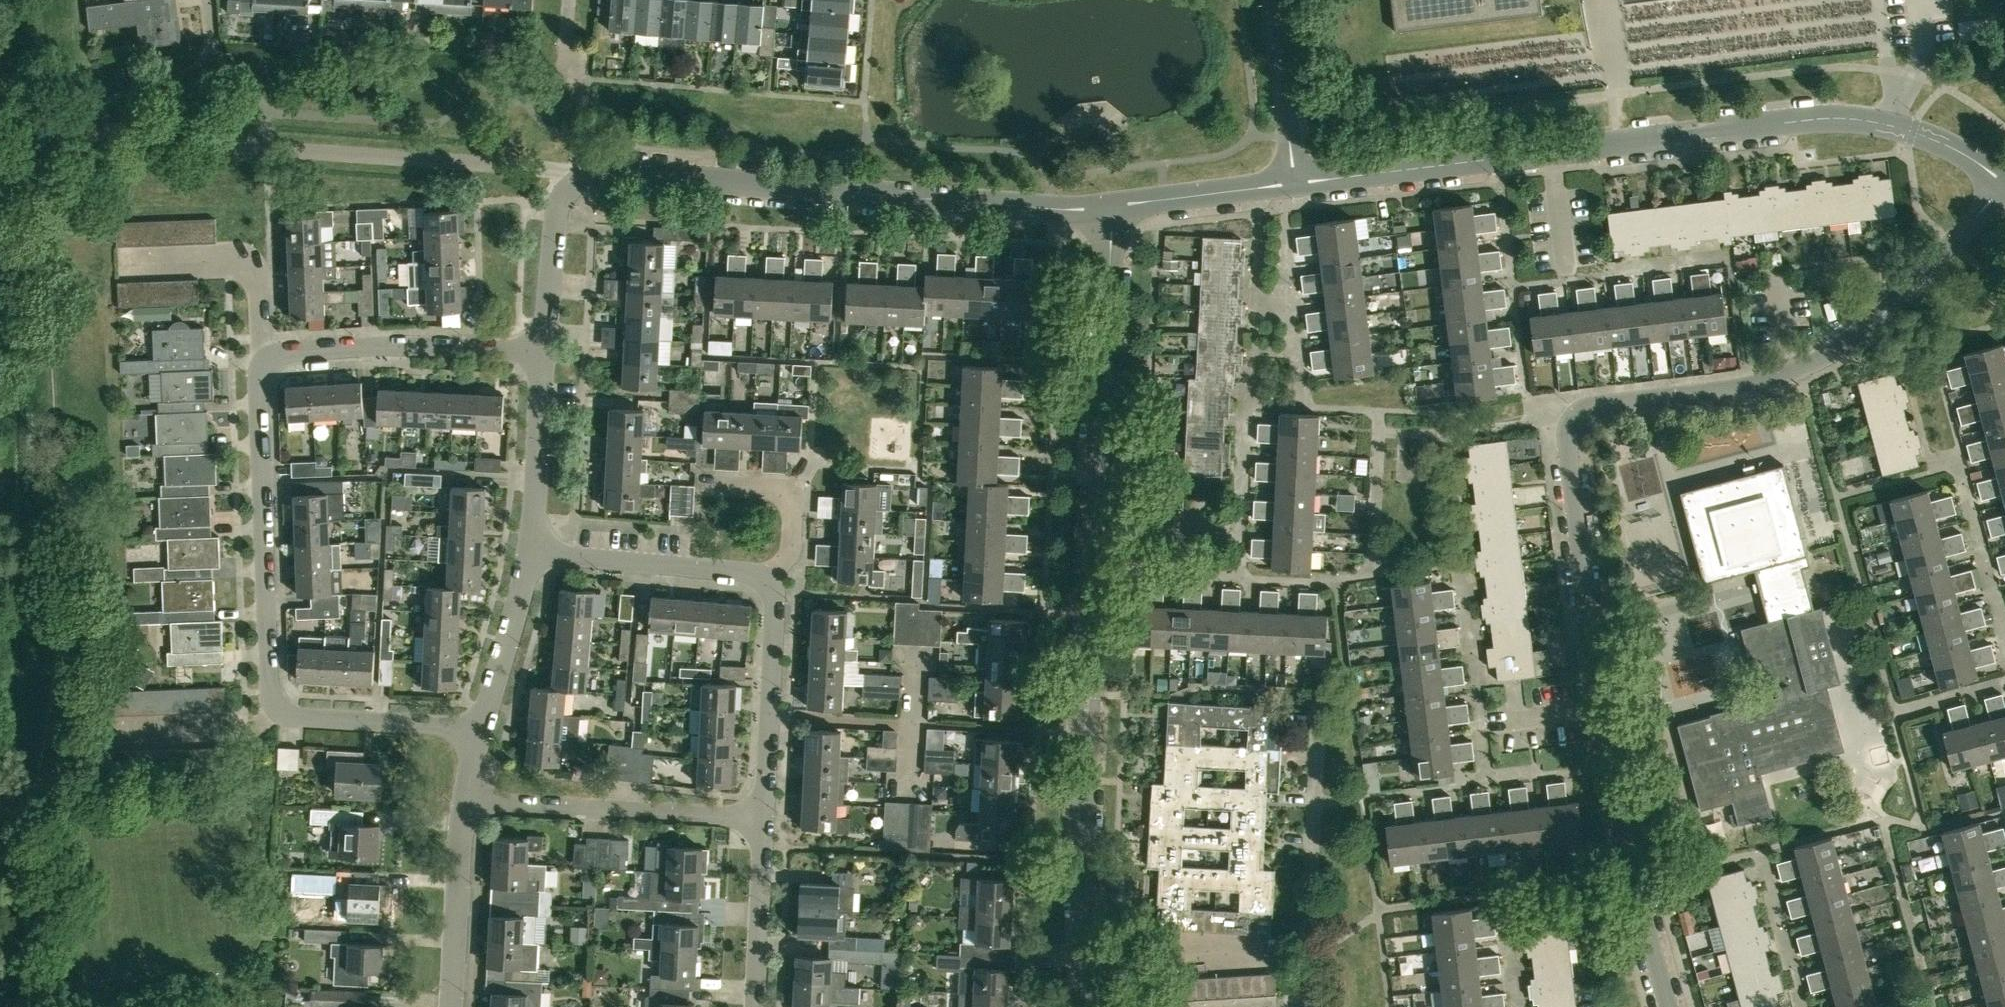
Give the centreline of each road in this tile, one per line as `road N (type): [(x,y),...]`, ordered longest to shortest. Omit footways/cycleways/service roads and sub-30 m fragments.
road 1 (residential): [(1669,1006),(1607,767),(1569,422),(1586,407),(1791,372),(1841,347),(1890,308),(2004,183)]
road 2 (residential): [(479,732),(279,708),(271,690),(258,374),(267,357),(285,350),(446,345),(544,352)]
road 3 (residential): [(1092,1006),(1083,781),(1114,205)]
road 4 (tertiary): [(1295,183),(1838,117),(1913,132),(2004,183)]
road 5 (unclassified): [(572,184),(544,166),(0,129)]
road 6 (unclassified): [(1114,205),(1049,208),(599,173),(572,184)]
road 7 (residential): [(765,817),(465,801)]
road 8 (residential): [(768,581),(746,571),(530,550)]
road 9 (residential): [(765,817),(776,603),(768,581)]
road 10 (residential): [(452,1006),(465,801)]
road 11 (residential): [(530,550),(544,352)]
road 12 (residential): [(768,581),(791,547),(793,487),(700,484)]
road 13 (residential): [(755,1006),(765,817)]
road 14 (residential): [(479,732),(530,550)]
road 15 (unclassified): [(1295,183),(1272,0)]
road 16 (tertiary): [(1114,205),(1295,183)]
road 17 (residential): [(544,352),(558,209),(572,184)]

